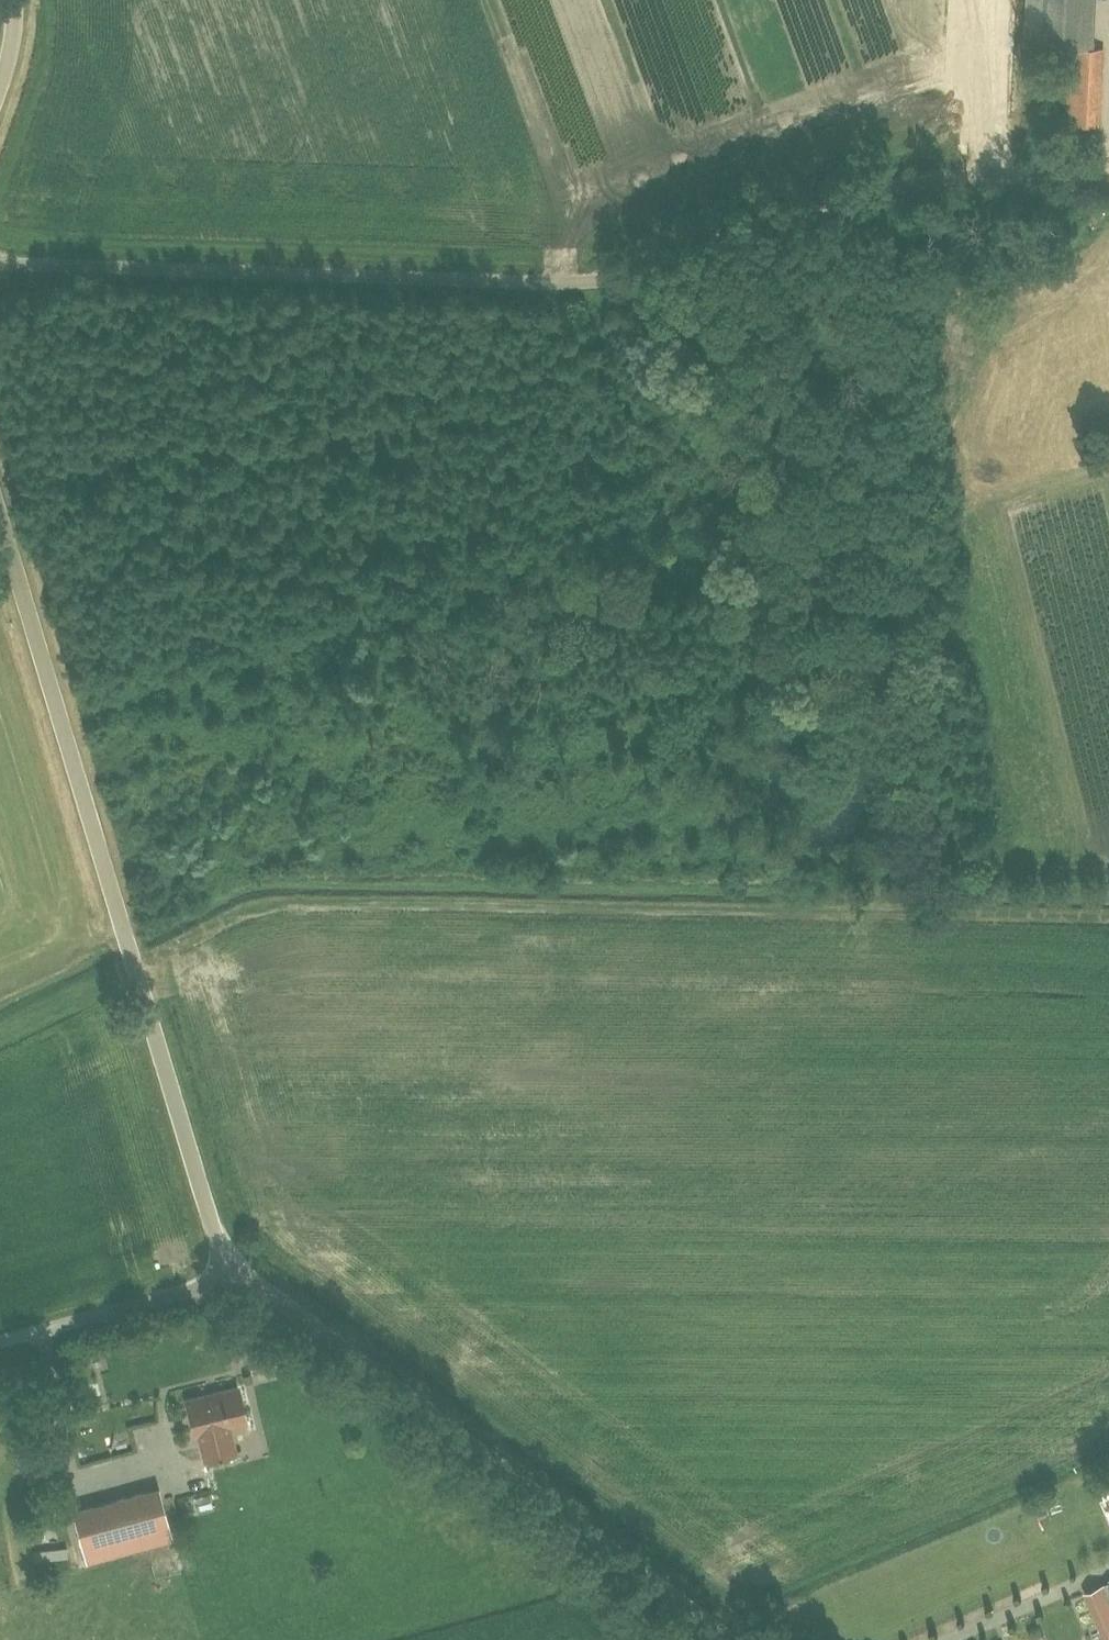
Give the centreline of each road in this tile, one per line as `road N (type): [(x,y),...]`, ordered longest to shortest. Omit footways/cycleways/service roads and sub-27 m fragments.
road 1 (unclassified): [(1108,169),(940,178),(861,194),(663,266),(583,282),(0,265)]
road 2 (unclassified): [(244,1276),(213,1227),(0,514)]
road 3 (unclassified): [(729,1639),(244,1276)]
road 4 (unclassified): [(0,1343),(244,1276)]

